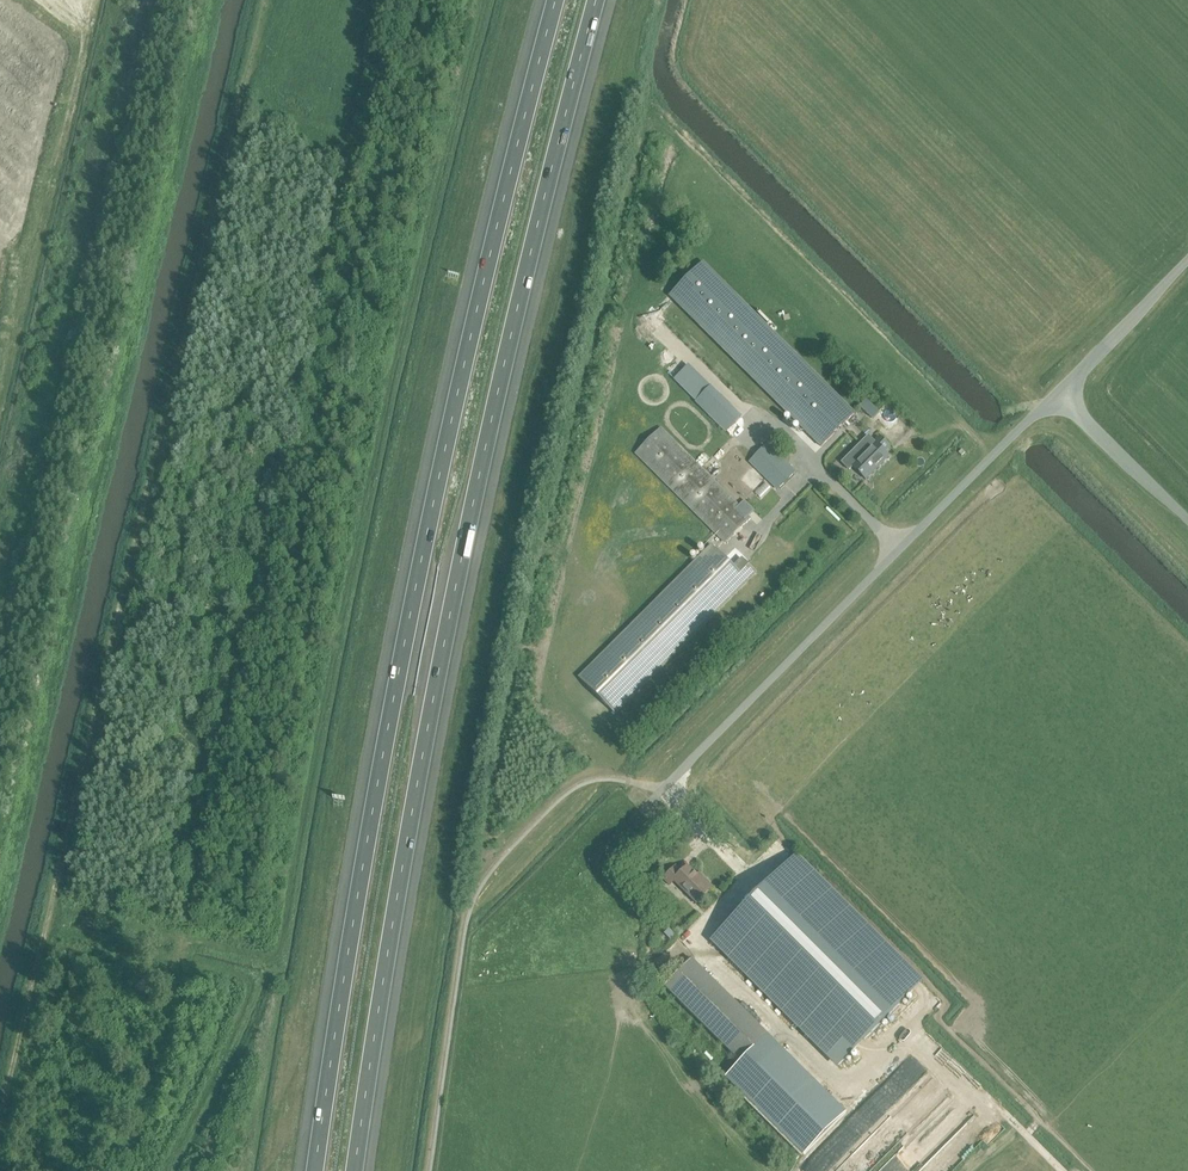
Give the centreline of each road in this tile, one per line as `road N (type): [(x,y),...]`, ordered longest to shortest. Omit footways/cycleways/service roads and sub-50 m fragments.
road 1 (motorway): [(359,1170),(470,541),(601,0)]
road 2 (motorway): [(555,0),(435,487),(314,1170)]
road 3 (unclassified): [(1059,393),(642,806)]
road 4 (track): [(1054,1170),(906,1025),(845,1089)]
road 5 (unclassified): [(1187,261),(1059,393)]
road 6 (unclassified): [(1187,524),(1059,393)]

